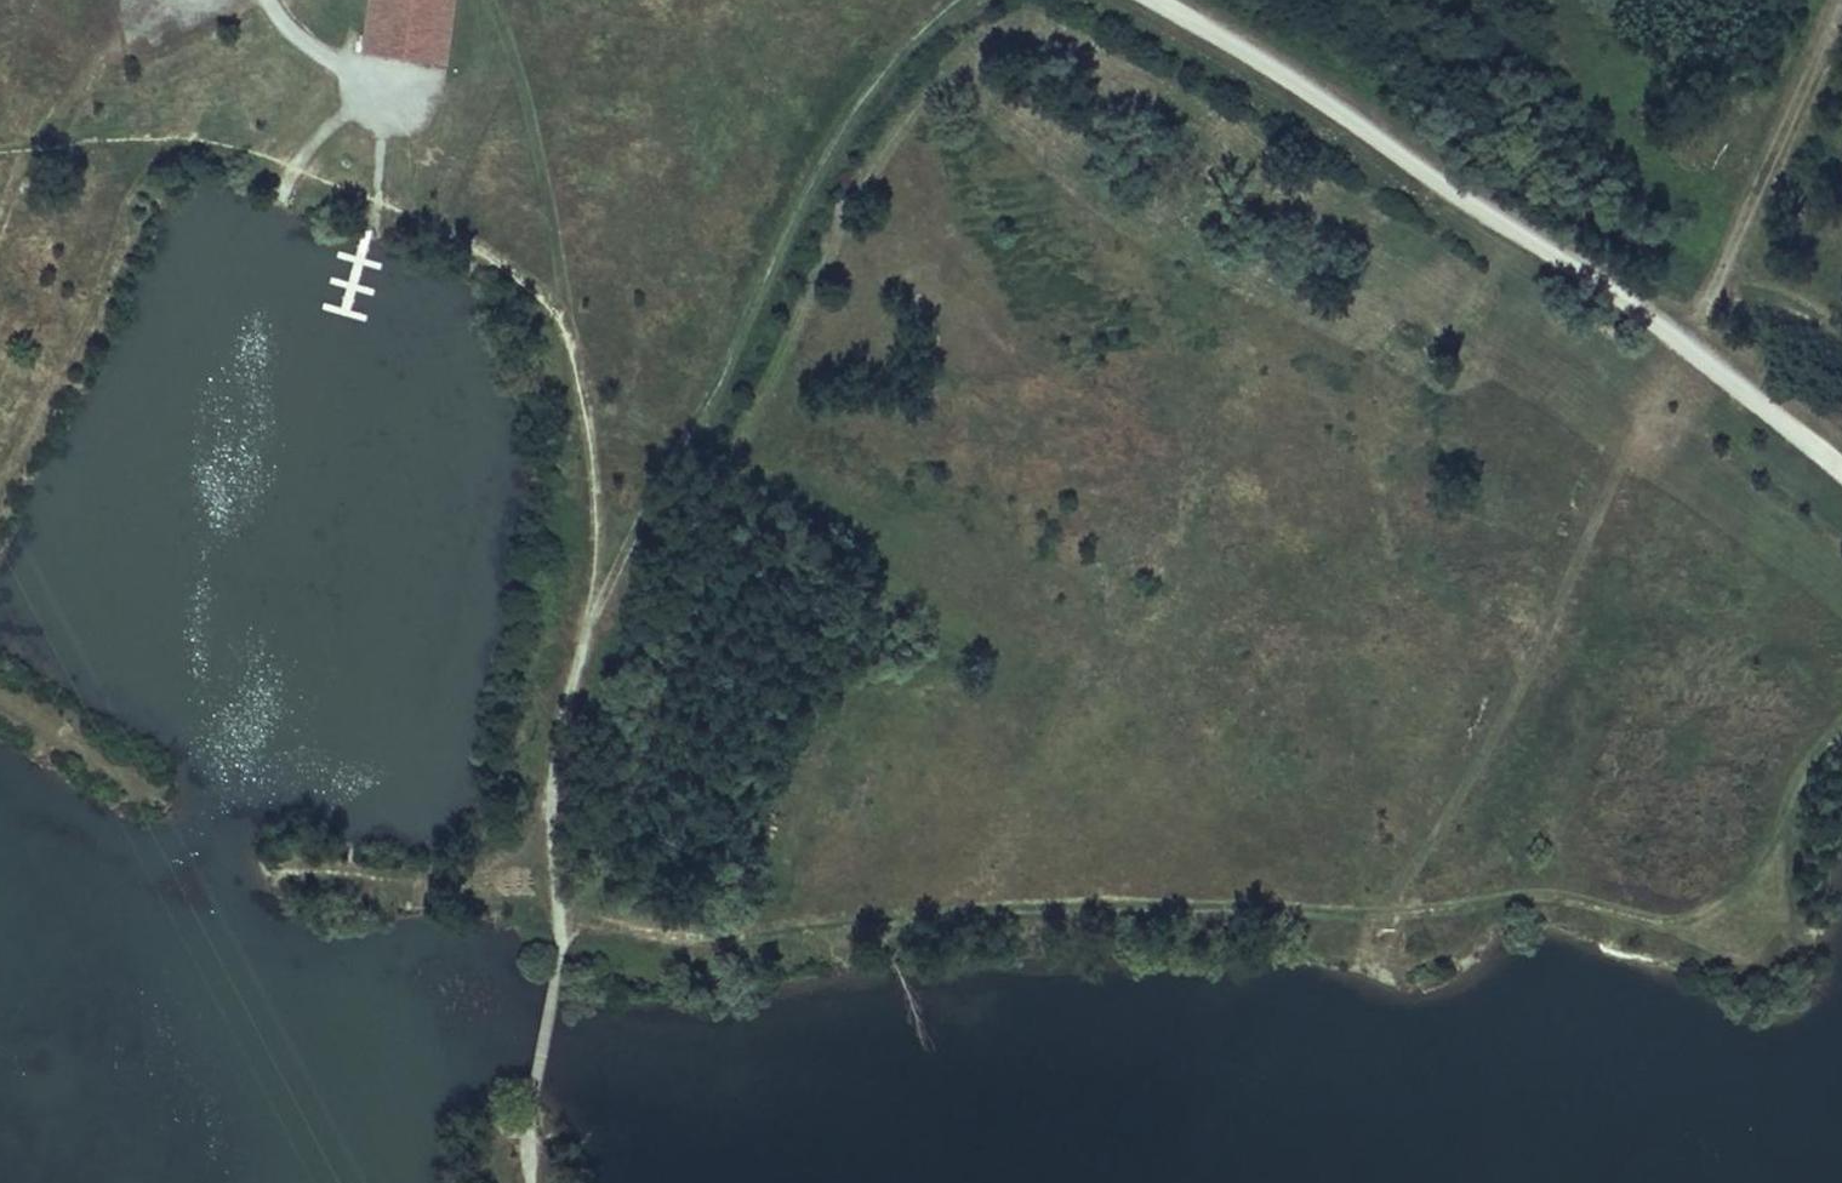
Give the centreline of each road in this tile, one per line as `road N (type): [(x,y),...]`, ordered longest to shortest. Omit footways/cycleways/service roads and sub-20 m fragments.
road 1 (track): [(0,153),(130,138),(243,145),(376,199),(506,272),(558,318),(573,353),(599,496),(603,605)]
road 2 (track): [(1144,0),(1681,337),(1841,471)]
road 3 (track): [(266,0),(282,24),(351,69),(355,109),(331,126),(274,197)]
road 4 (track): [(355,109),(383,128),(371,232)]

